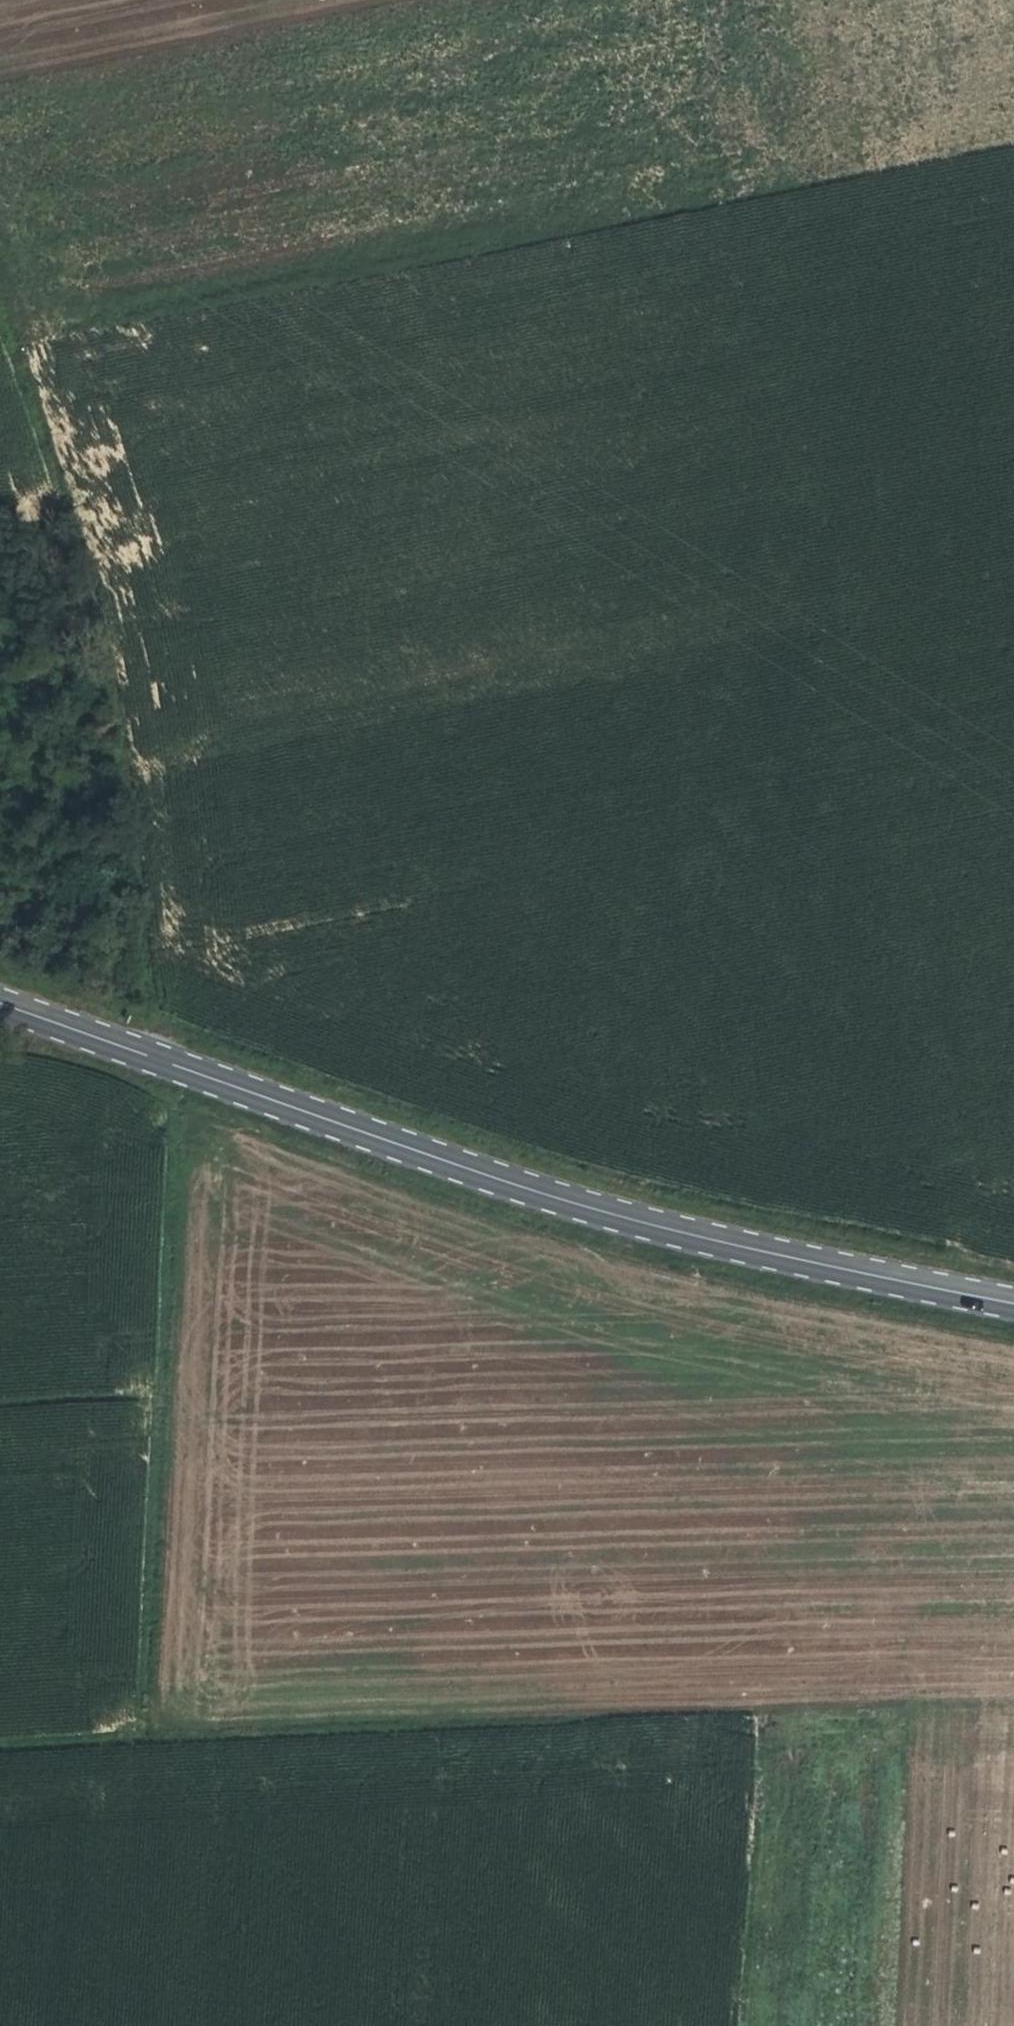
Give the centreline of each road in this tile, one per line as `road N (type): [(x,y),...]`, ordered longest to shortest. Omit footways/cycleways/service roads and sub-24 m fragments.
road 1 (secondary): [(0,1003),(560,1199),(1013,1304)]

